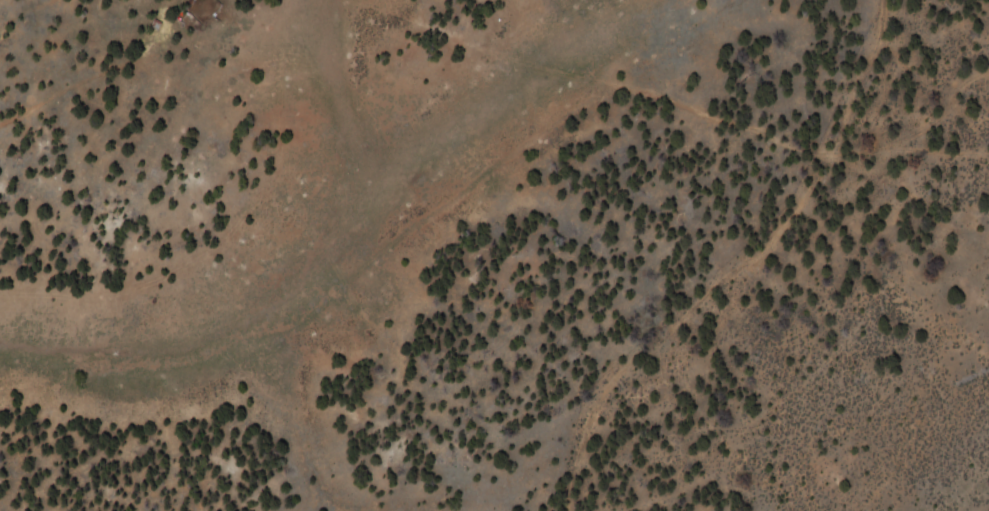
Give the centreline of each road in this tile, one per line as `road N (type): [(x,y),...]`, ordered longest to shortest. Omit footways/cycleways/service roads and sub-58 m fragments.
road 1 (track): [(613,84),(270,333),(195,358),(0,391)]
road 2 (track): [(564,510),(594,405),(626,362),(775,235),(829,157),(875,42),(882,0)]

